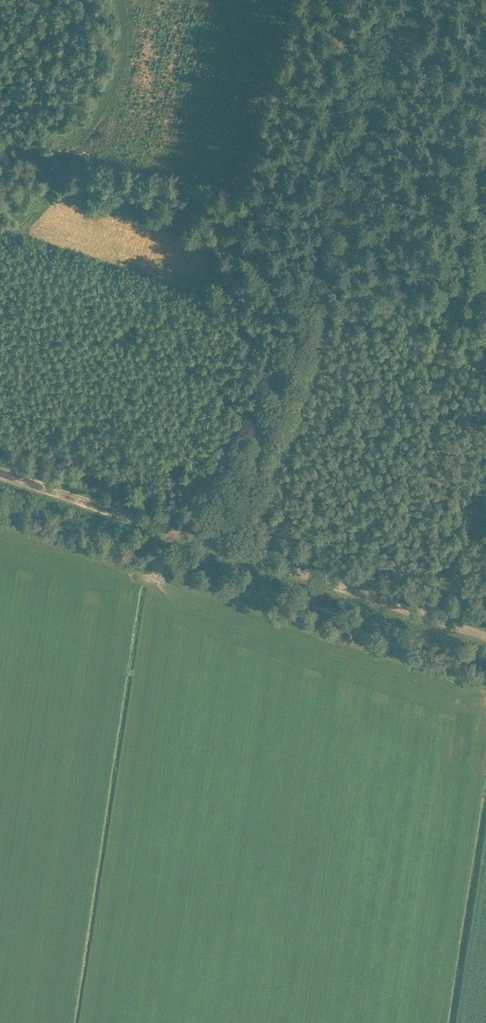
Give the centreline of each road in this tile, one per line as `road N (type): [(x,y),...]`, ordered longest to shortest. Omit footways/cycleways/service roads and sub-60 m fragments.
road 1 (track): [(396,0),(231,552)]
road 2 (track): [(231,552),(485,642)]
road 3 (track): [(231,552),(0,475)]

